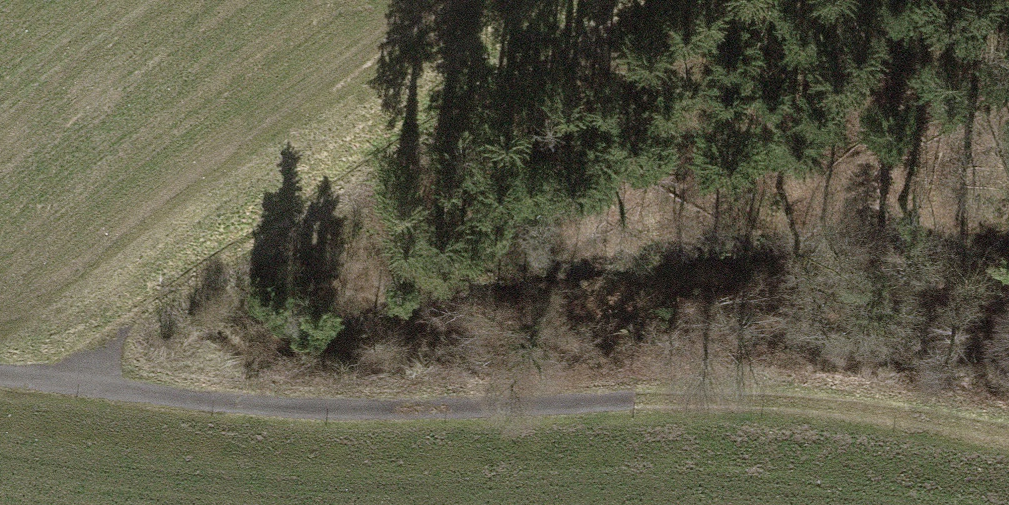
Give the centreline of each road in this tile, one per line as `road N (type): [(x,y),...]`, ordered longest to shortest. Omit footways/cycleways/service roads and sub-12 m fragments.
road 1 (track): [(51,384),(314,411),(789,404),(1008,435)]
road 2 (track): [(51,384),(173,292),(629,0)]

